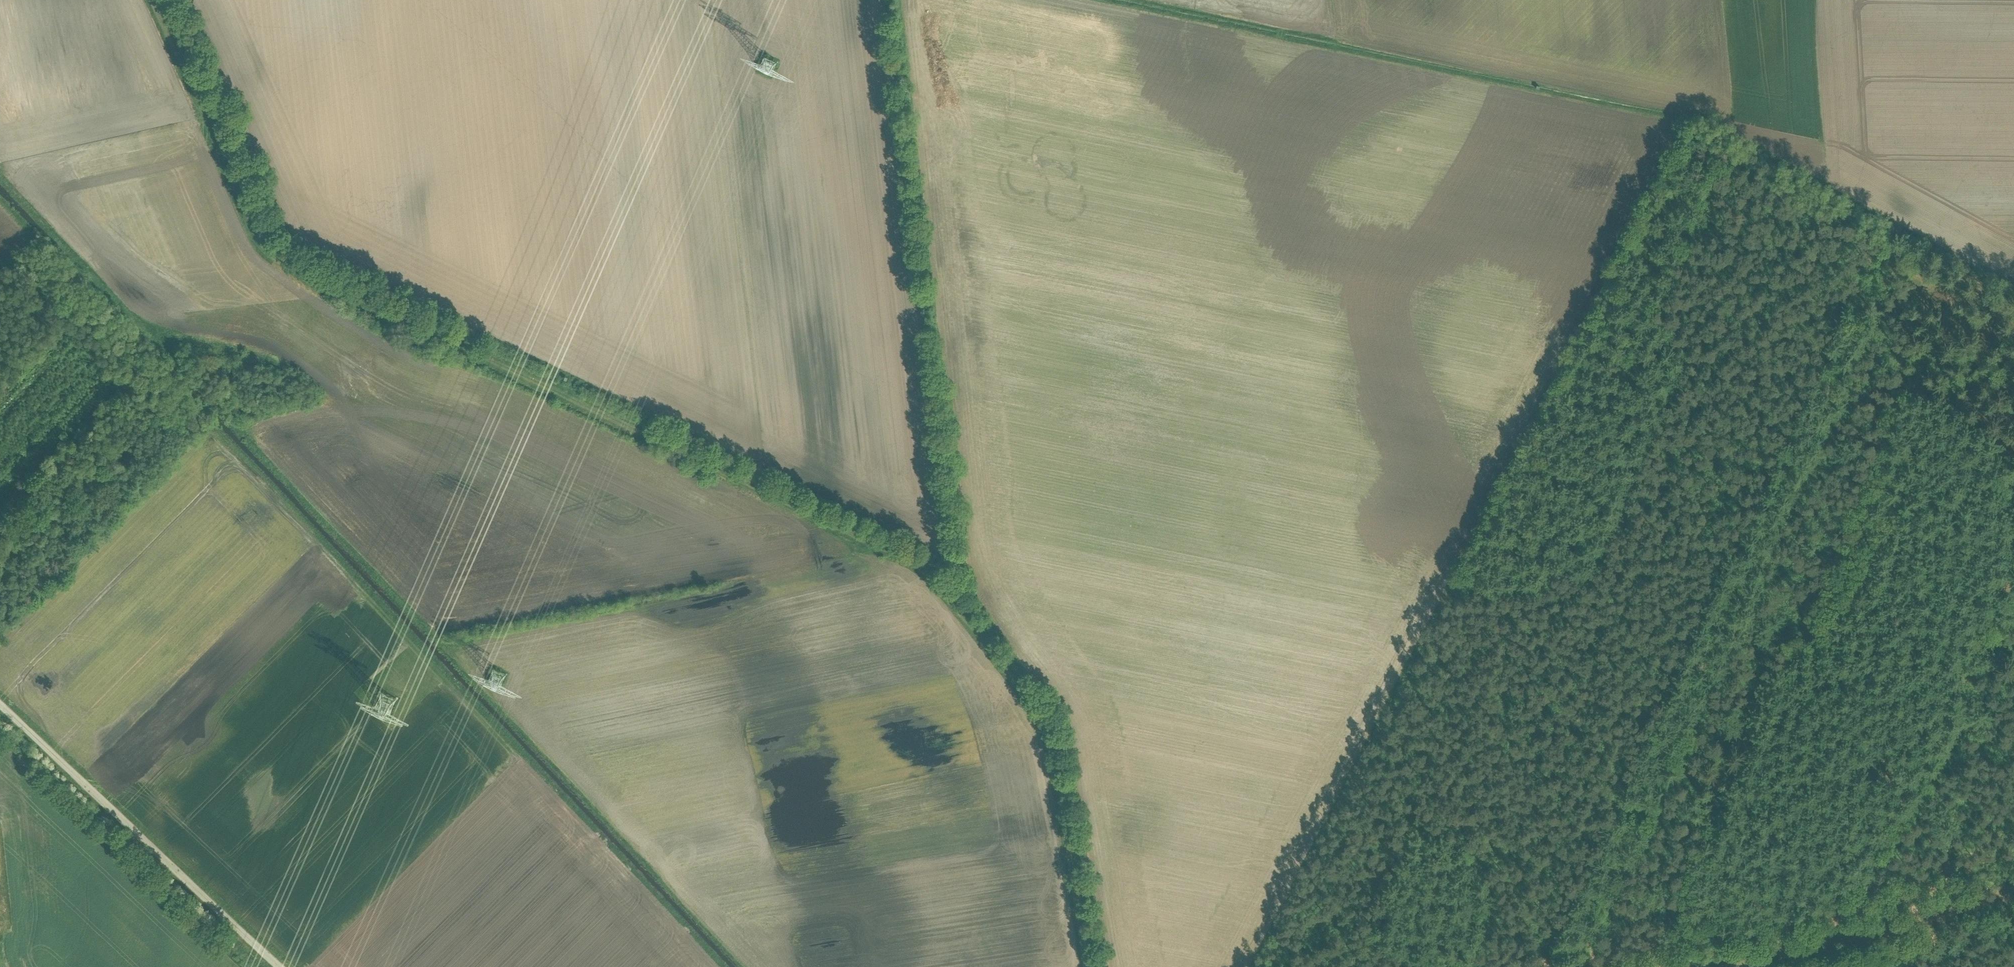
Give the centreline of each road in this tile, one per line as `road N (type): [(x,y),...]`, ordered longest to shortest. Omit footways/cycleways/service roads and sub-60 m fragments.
road 1 (track): [(1087,966),(1044,730),(922,566),(272,258),(155,0)]
road 2 (track): [(267,966),(0,713)]
road 3 (track): [(2013,893),(1726,966)]

